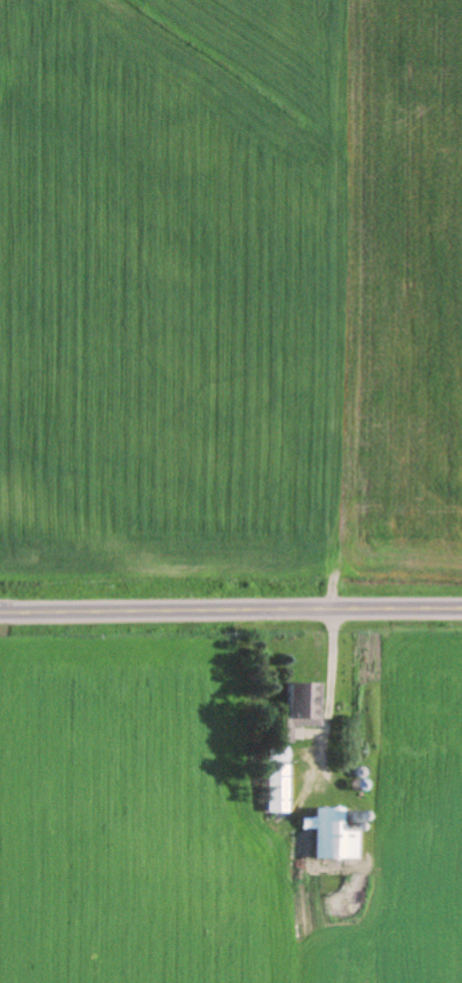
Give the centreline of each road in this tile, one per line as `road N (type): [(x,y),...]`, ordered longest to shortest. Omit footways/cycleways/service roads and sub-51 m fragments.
road 1 (primary): [(0,615),(461,612)]

